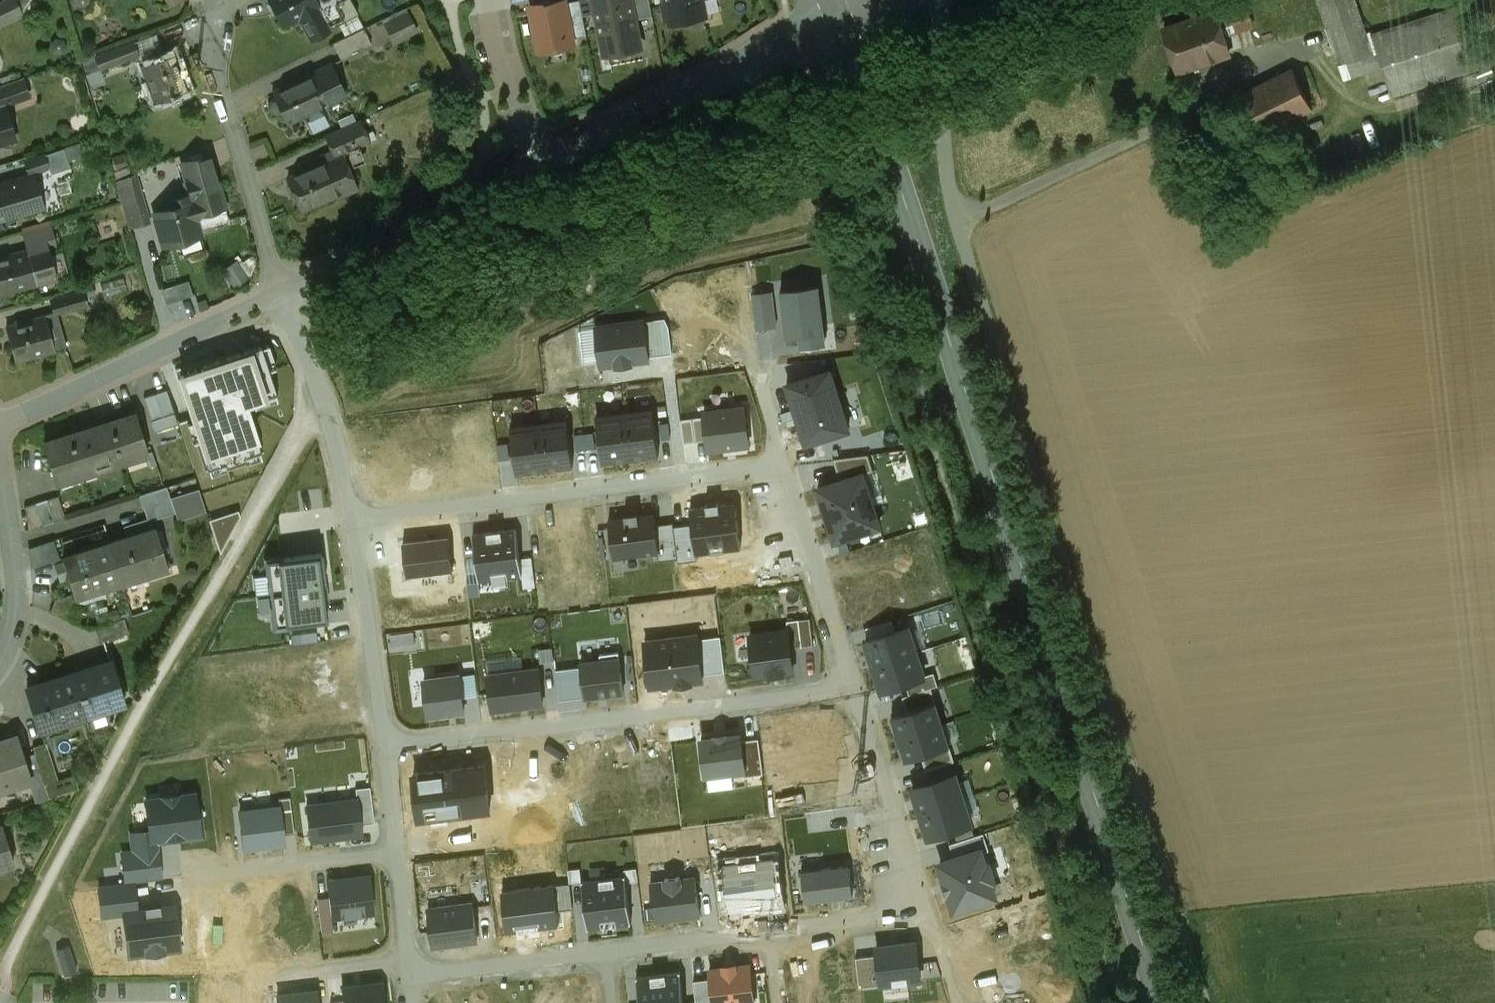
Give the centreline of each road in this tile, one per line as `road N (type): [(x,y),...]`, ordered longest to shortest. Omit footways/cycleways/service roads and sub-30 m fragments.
road 1 (residential): [(924,0),(956,217),(1206,1002)]
road 2 (secondary): [(841,19),(1162,1002)]
road 3 (residential): [(385,754),(859,692)]
road 4 (residential): [(351,526),(786,467)]
road 5 (residential): [(841,19),(545,169)]
road 6 (residential): [(284,289),(0,427)]
road 7 (residential): [(545,169),(284,289)]
road 8 (residential): [(284,289),(220,87),(217,24)]
road 9 (residential): [(351,526),(284,289)]
road 10 (residential): [(786,467),(859,692)]
road 11 (residential): [(859,692),(930,913)]
road 12 (residential): [(385,754),(351,526)]
road 13 (residential): [(0,663),(16,621),(0,461)]
road 14 (residential): [(609,959),(409,987)]
road 15 (residential): [(395,852),(196,874)]
road 16 (residential): [(492,0),(507,72),(545,169)]
road 17 (residential): [(771,936),(609,959)]
road 18 (residential): [(930,913),(771,936)]
road 19 (residential): [(407,961),(265,978)]

